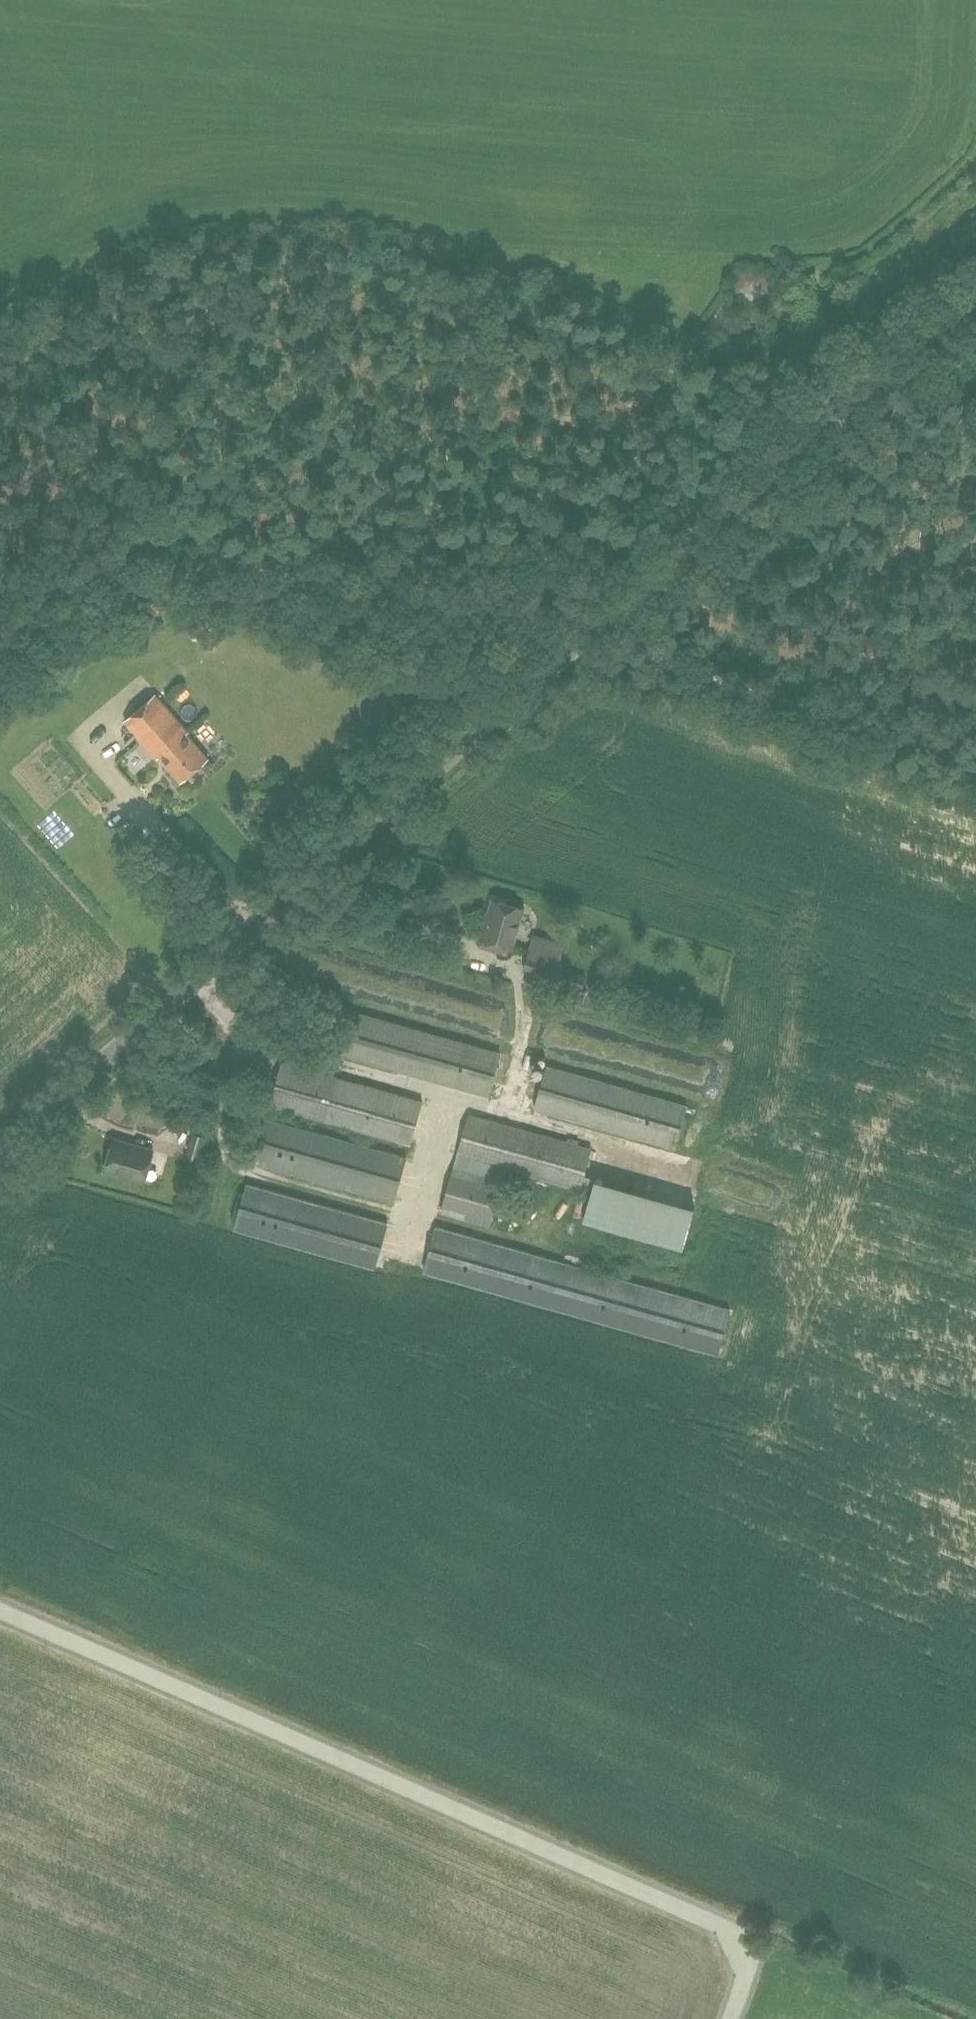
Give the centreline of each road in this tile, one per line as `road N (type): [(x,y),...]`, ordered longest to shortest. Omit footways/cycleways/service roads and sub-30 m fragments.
road 1 (unclassified): [(0,1148),(975,292)]
road 2 (track): [(975,731),(571,649),(469,593),(339,584),(49,587),(0,629)]

